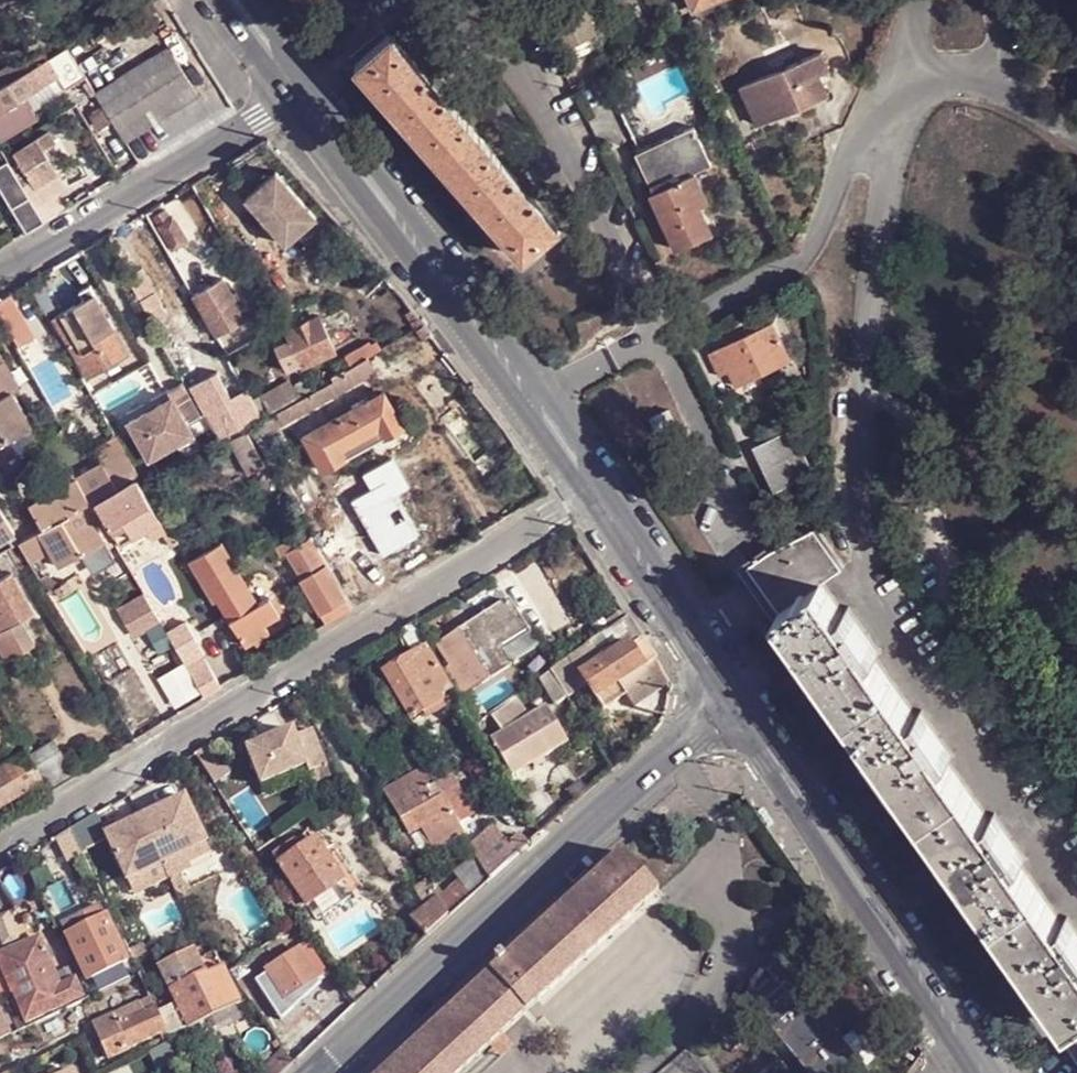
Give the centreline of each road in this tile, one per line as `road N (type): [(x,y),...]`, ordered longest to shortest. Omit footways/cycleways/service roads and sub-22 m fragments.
road 1 (residential): [(0,848),(594,485)]
road 2 (residential): [(494,0),(754,544)]
road 3 (tertiary): [(731,694),(320,1072)]
road 4 (tertiary): [(594,485),(299,96)]
road 5 (residential): [(983,1072),(731,694)]
road 6 (residential): [(0,277),(299,96)]
road 7 (tertiary): [(731,694),(594,485)]

